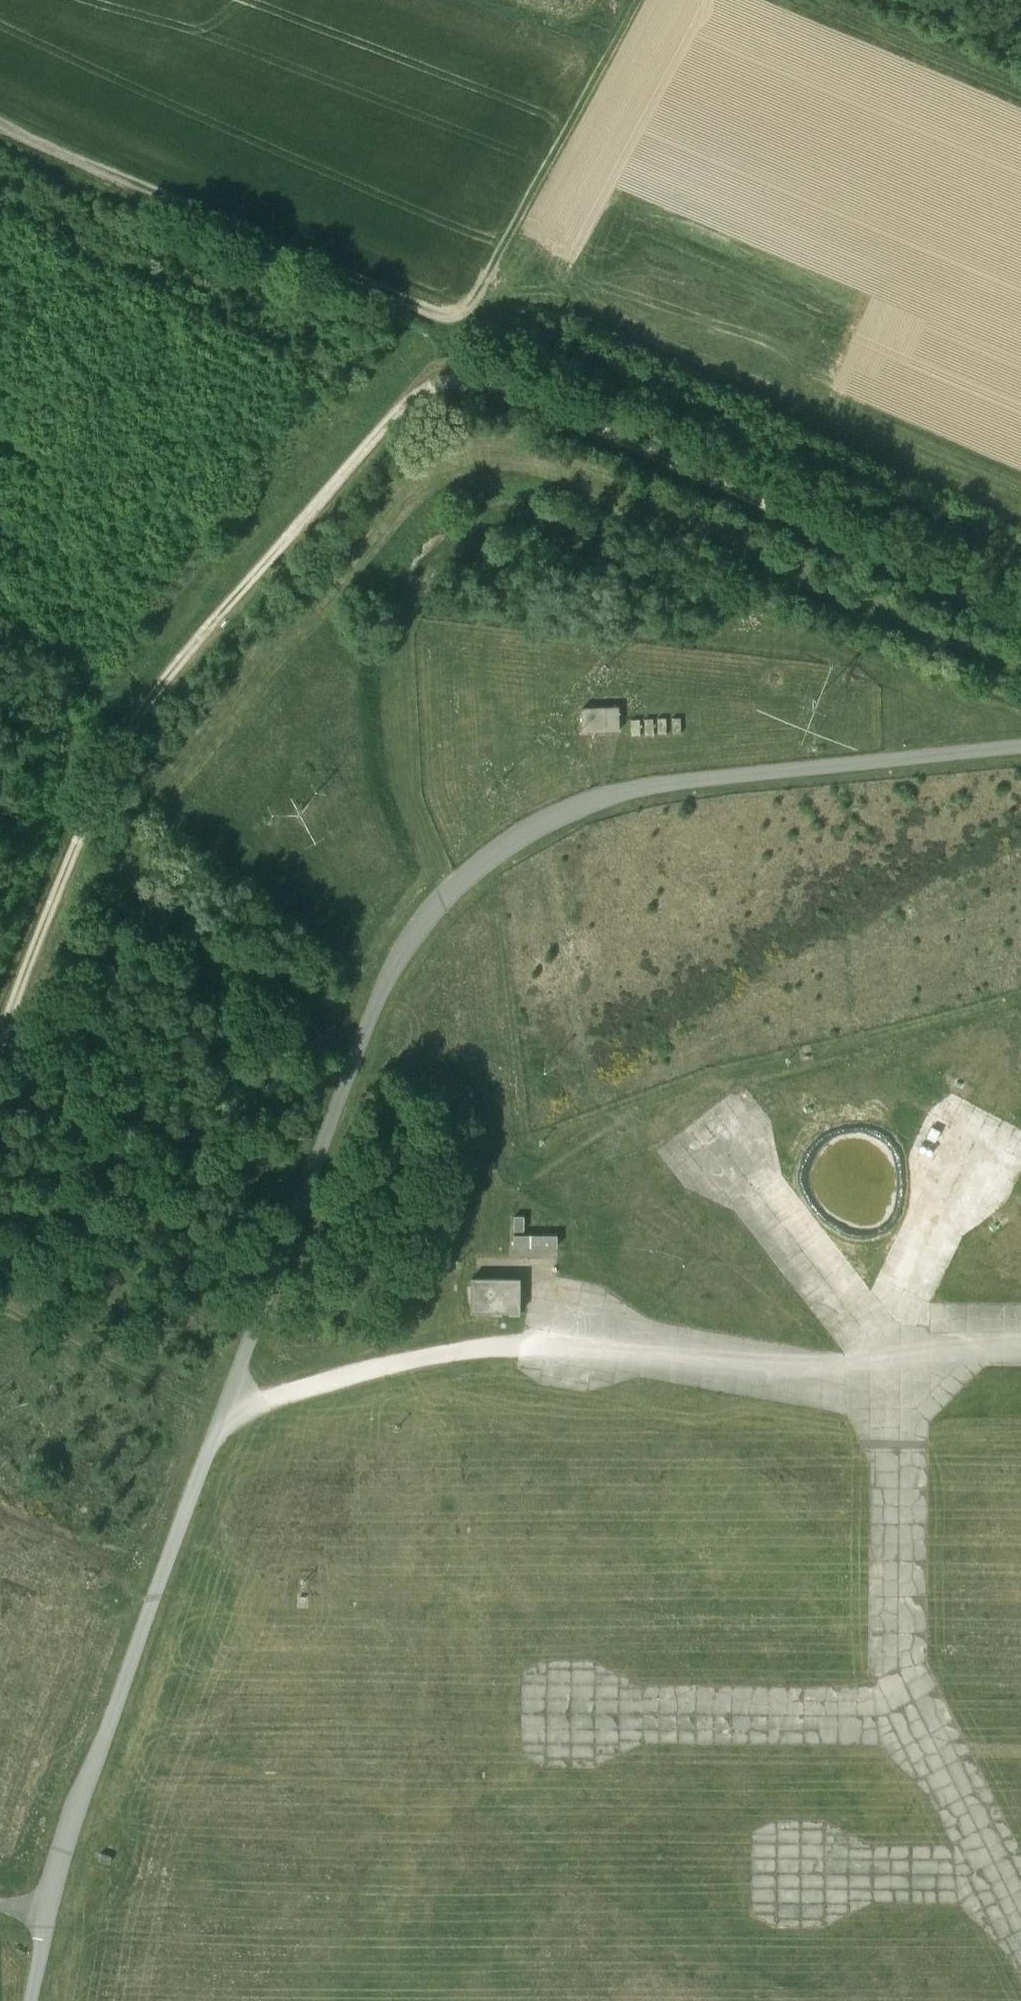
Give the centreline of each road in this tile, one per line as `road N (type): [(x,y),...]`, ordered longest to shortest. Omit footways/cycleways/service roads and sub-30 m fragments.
road 1 (track): [(1020,564),(470,338)]
road 2 (track): [(470,338),(0,129)]
road 3 (track): [(657,0),(470,338)]
road 4 (track): [(0,1303),(223,1409)]

